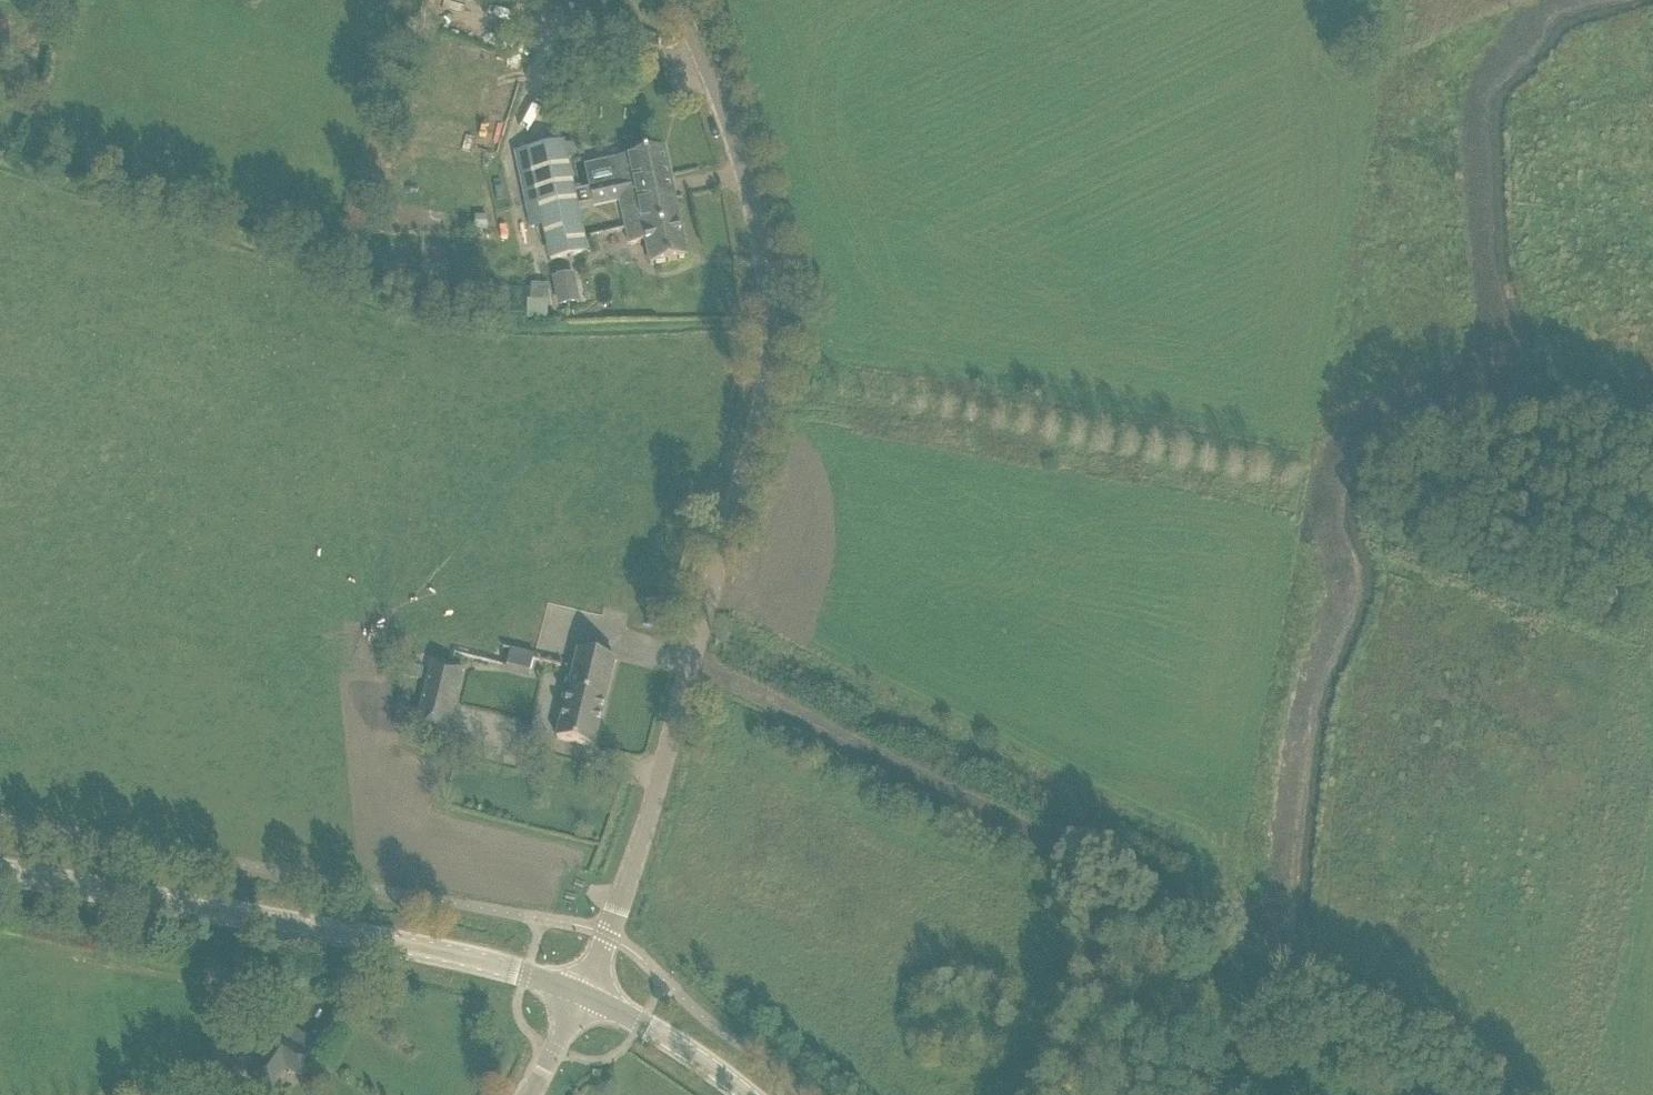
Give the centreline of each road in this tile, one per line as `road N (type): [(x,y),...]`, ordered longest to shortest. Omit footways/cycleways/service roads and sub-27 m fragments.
road 1 (track): [(1582,0),(1553,8),(1483,77),(1470,111),(1476,236),(1500,358),(1494,377),(1479,392),(1384,405),(1356,427),(1325,494),(1331,592),(1301,698),(1267,952)]
road 2 (unclassified): [(580,994),(631,883),(763,392),(771,318),(737,151),(674,0)]
road 3 (track): [(690,665),(1267,952)]
road 4 (tertiary): [(580,994),(488,965),(0,873)]
road 5 (tertiary): [(752,1094),(580,994)]

